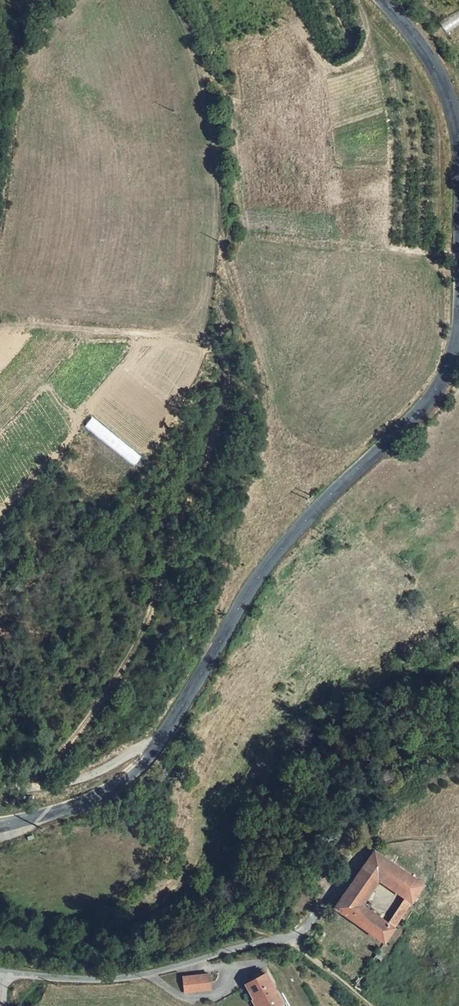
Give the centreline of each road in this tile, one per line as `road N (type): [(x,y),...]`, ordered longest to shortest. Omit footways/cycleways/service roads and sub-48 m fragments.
road 1 (secondary): [(0,824),(95,799),(134,773),(262,574),(441,381),(457,319),(452,118),(430,64),(380,0)]
road 2 (track): [(458,633),(434,655),(351,686),(281,729),(174,903),(136,934),(143,953),(235,924),(277,938)]
road 3 (track): [(30,790),(145,631),(219,424),(228,383),(225,363),(209,347)]

